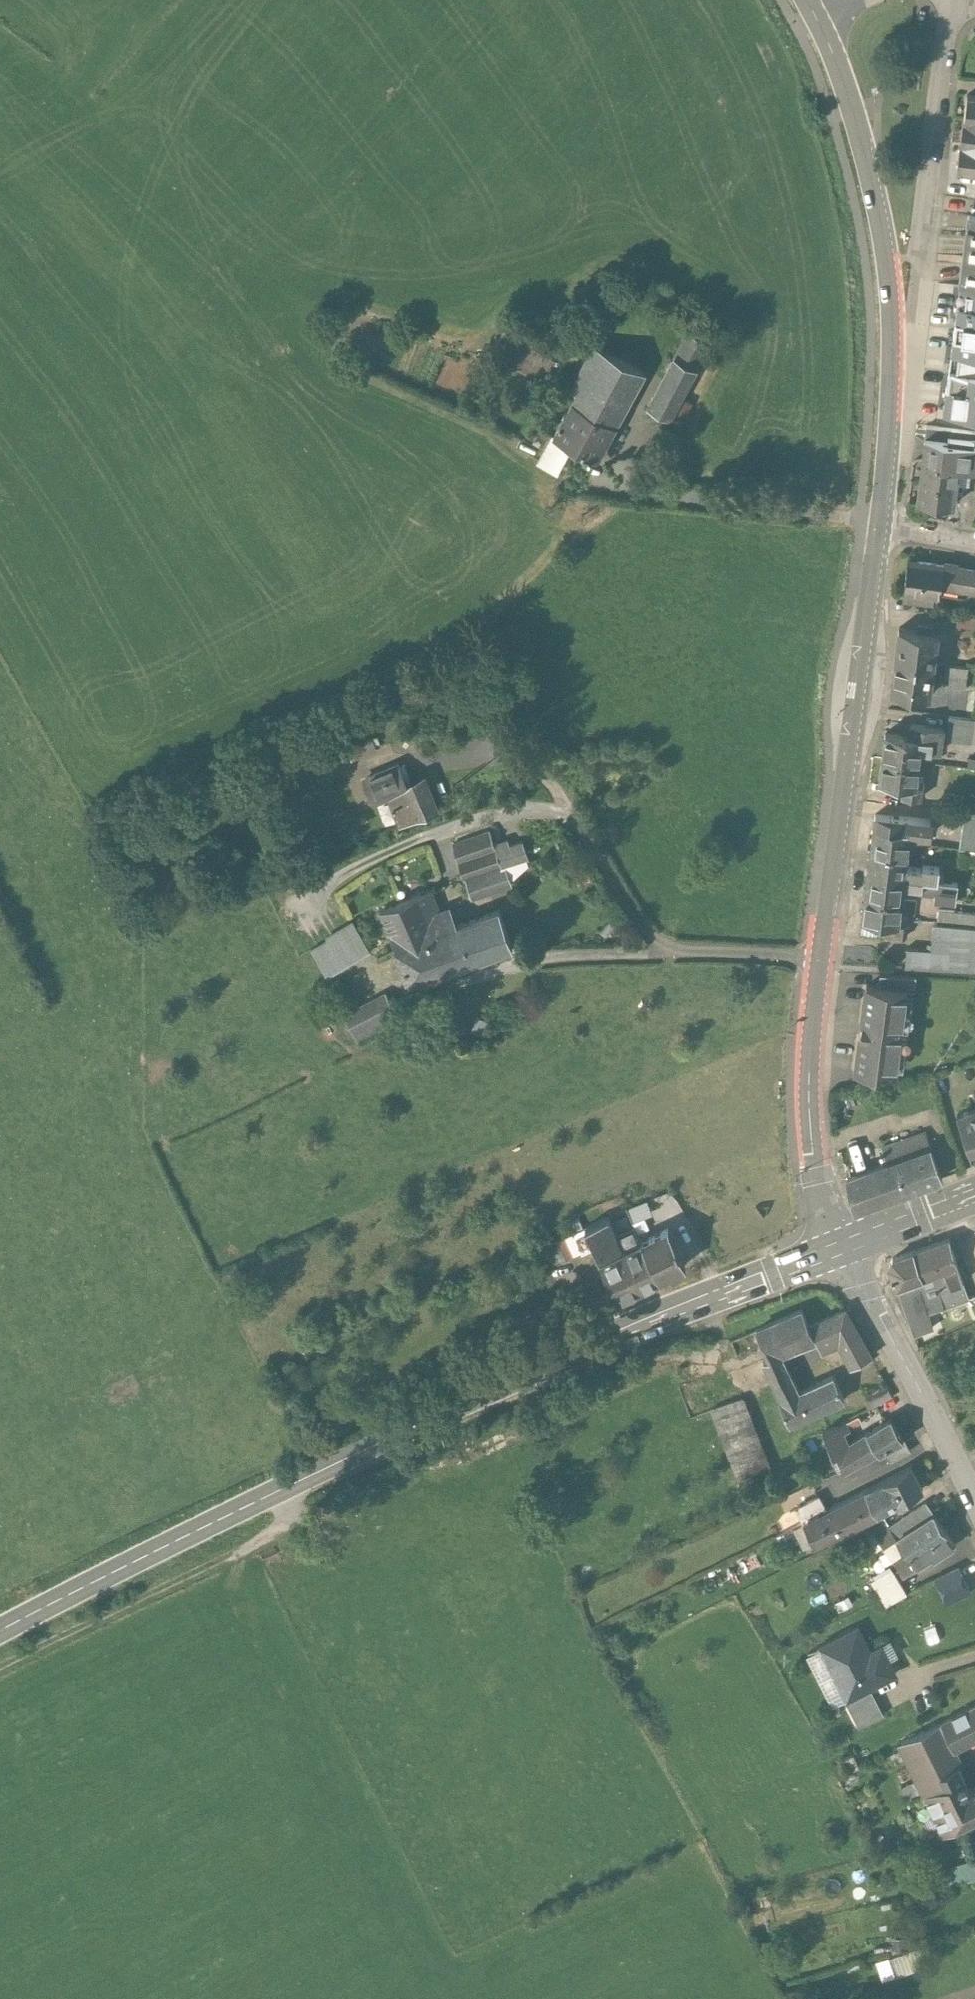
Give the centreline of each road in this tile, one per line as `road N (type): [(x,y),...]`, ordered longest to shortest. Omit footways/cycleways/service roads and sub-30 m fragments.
road 1 (secondary): [(844,1245),(566,1357),(0,1630)]
road 2 (tertiary): [(880,526),(813,1078),(815,1159),(844,1245)]
road 3 (residential): [(892,366),(913,323),(960,0)]
road 4 (tertiary): [(814,16),(870,174),(892,366)]
road 5 (track): [(275,1491),(287,1524),(0,1665)]
road 6 (tertiary): [(974,1500),(844,1245)]
road 7 (tertiary): [(892,366),(880,526)]
road 8 (secondary): [(844,1245),(974,1198)]

